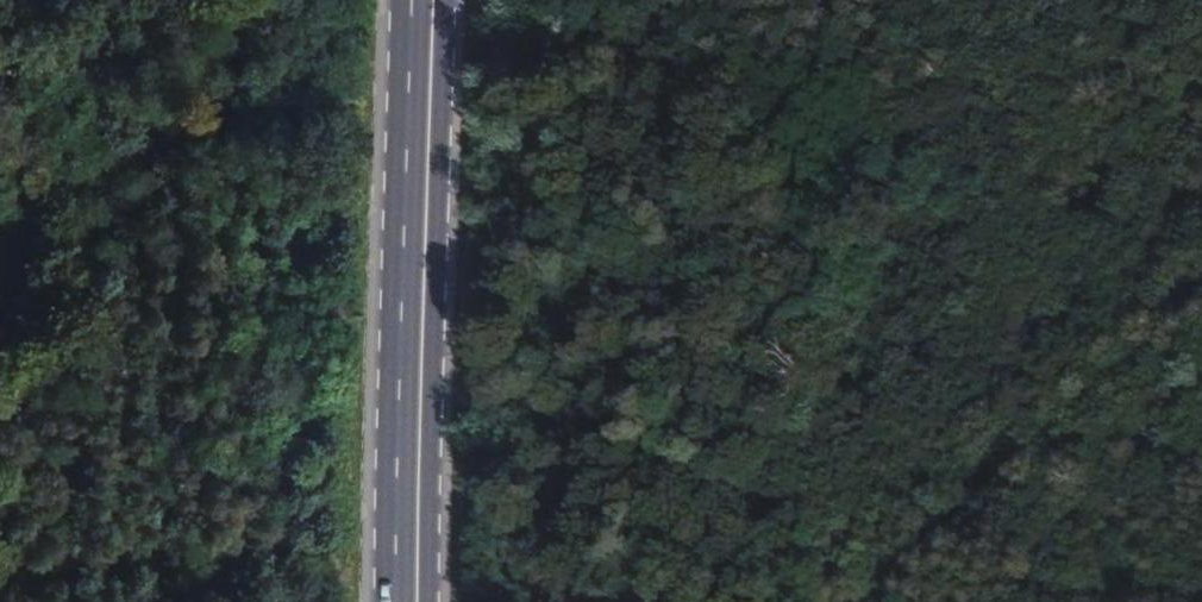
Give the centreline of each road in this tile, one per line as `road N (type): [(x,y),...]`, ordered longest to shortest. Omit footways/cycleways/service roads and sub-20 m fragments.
road 1 (primary): [(413,601),(422,0)]
road 2 (track): [(0,204),(418,105)]
road 3 (track): [(907,601),(1201,335)]
road 4 (track): [(677,37),(818,0)]

